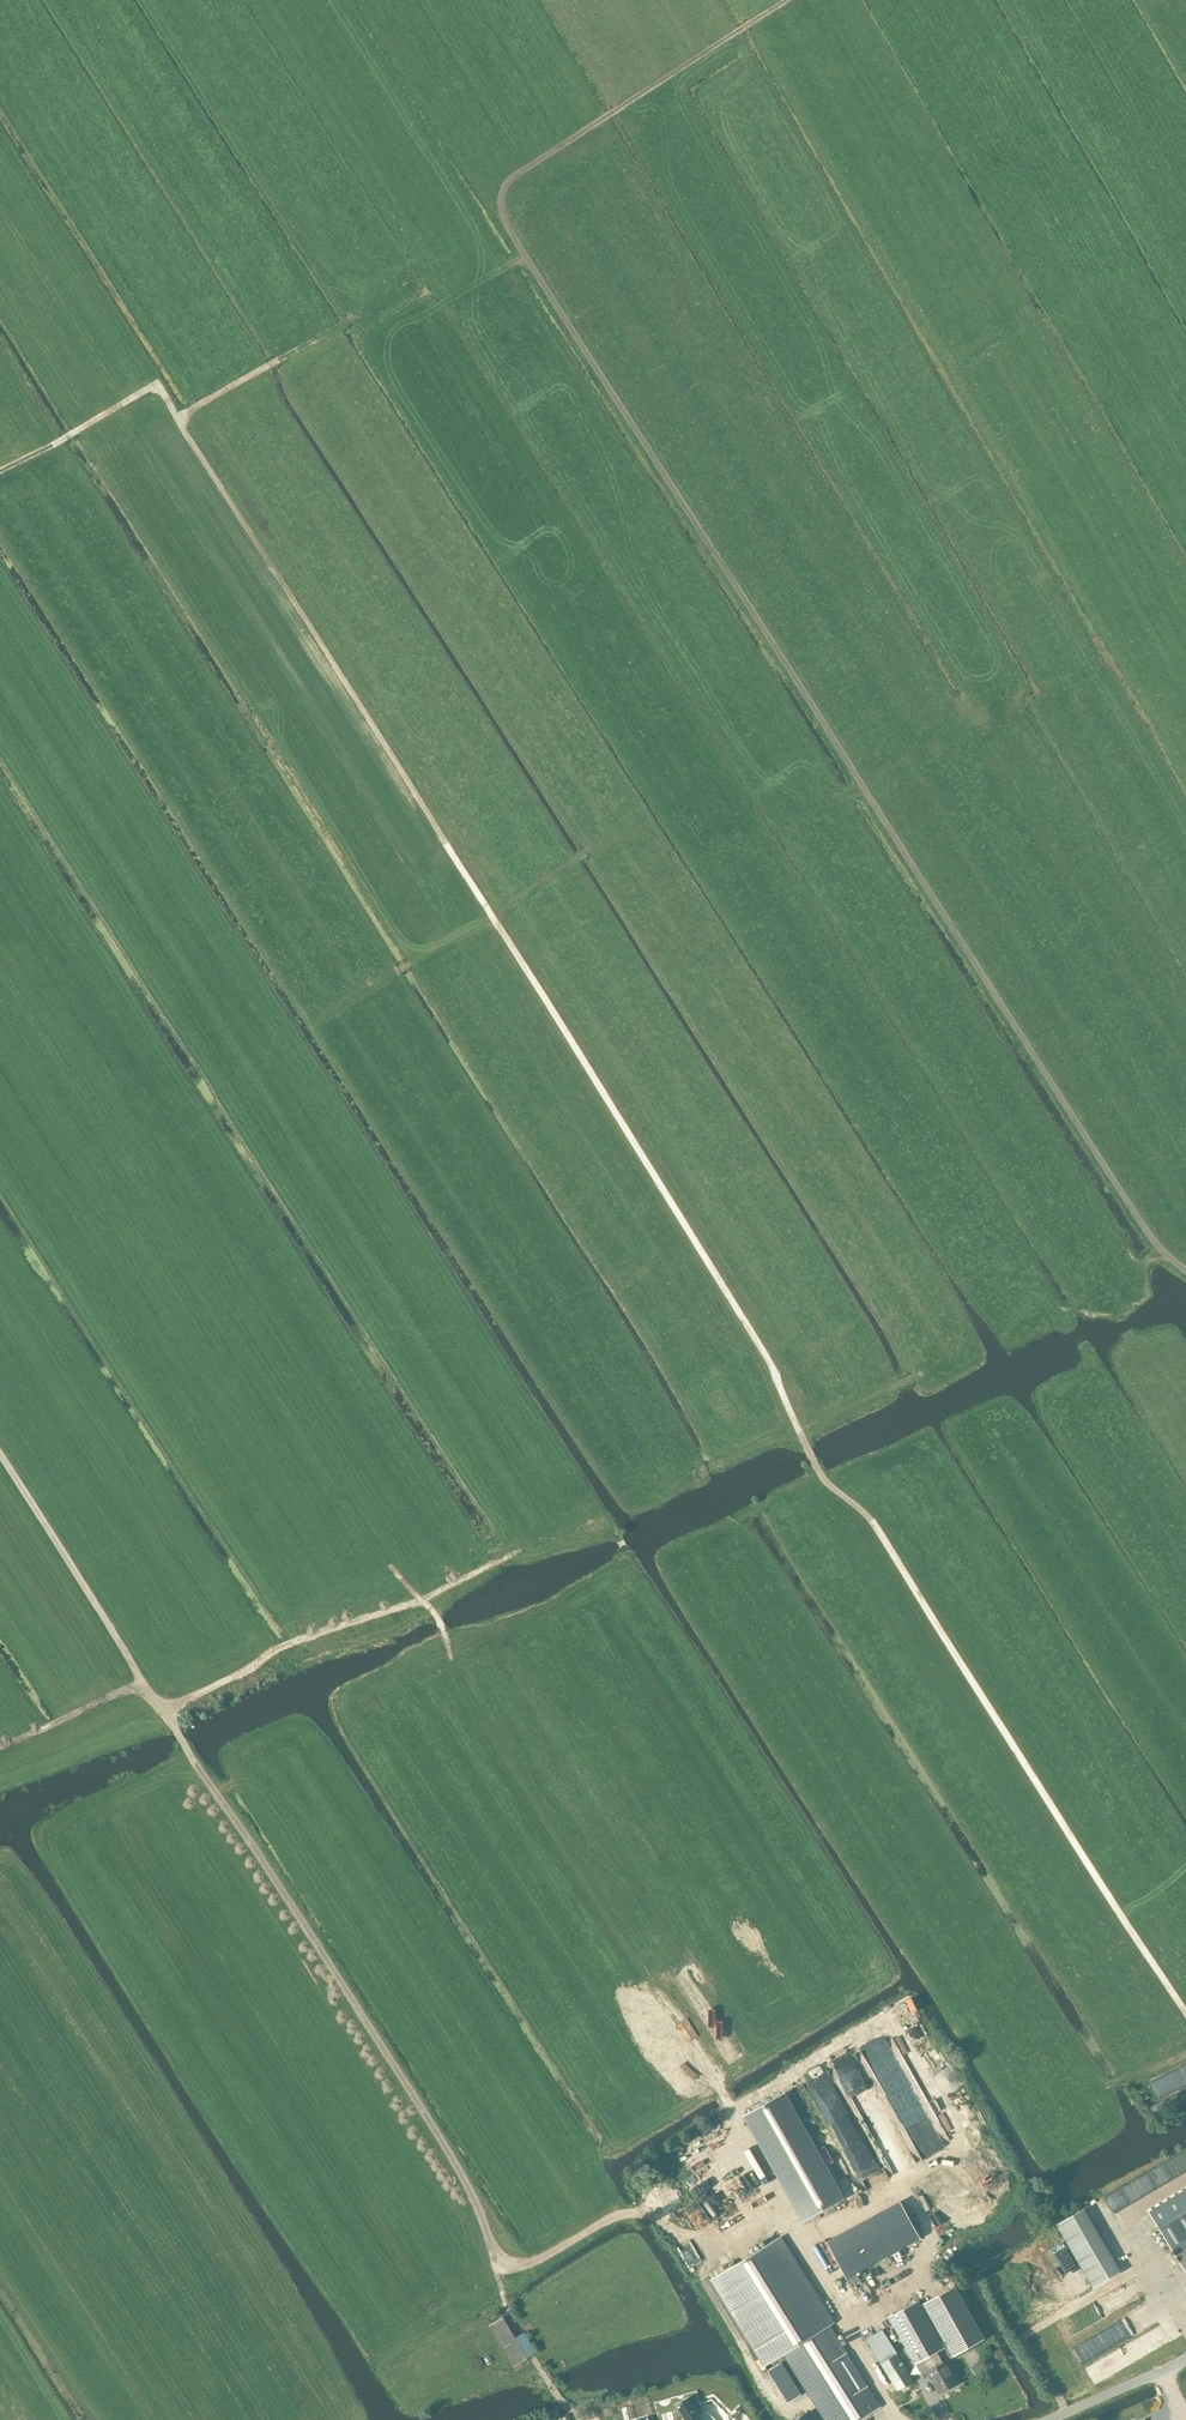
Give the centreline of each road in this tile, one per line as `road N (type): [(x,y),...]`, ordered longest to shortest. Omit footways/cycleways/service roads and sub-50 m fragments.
road 1 (track): [(1185,2015),(873,1523),(815,1468),(771,1365),(156,384),(0,470)]
road 2 (track): [(1185,1271),(1141,1223),(504,220),(505,188),(519,172),(788,0)]
road 3 (track): [(0,896),(427,1543),(422,1602),(433,1611)]
road 4 (track): [(569,2411),(508,2315),(467,2181),(162,1708)]
road 5 (track): [(516,1552),(422,1602),(275,1648),(242,1675),(162,1708),(0,1455)]
road 6 (track): [(773,2196),(719,2090),(459,1689),(433,1611)]
road 7 (track): [(495,2258),(515,2267),(534,2263),(631,2213),(651,2212),(677,2233),(702,2238),(773,2196)]
road 8 (track): [(0,1748),(143,1681)]
road 9 (tertiary): [(1047,2419),(1185,2361)]

